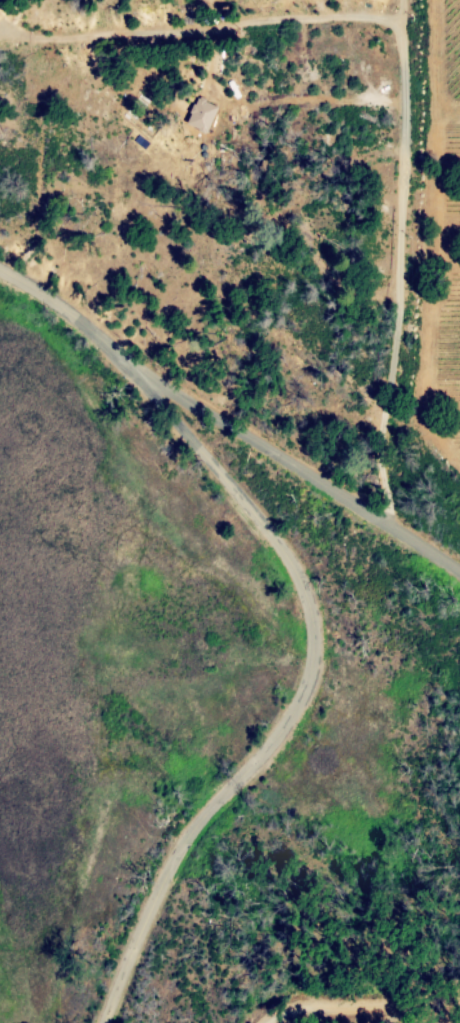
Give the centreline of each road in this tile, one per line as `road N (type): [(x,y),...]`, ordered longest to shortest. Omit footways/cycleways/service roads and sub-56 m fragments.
road 1 (tertiary): [(108,1022),(126,967),(185,847),(292,720),(314,660),(314,628),(294,569),(232,485),(63,311),(0,269)]
road 2 (residential): [(402,0),(391,529)]
road 3 (residential): [(63,311),(96,312),(337,503),(459,577)]
road 4 (residential): [(402,25),(353,16),(54,39),(0,20)]
road 5 (track): [(459,456),(433,400),(427,364),(437,102)]
road 6 (residential): [(274,1022),(308,1001),(387,1004),(459,995)]

